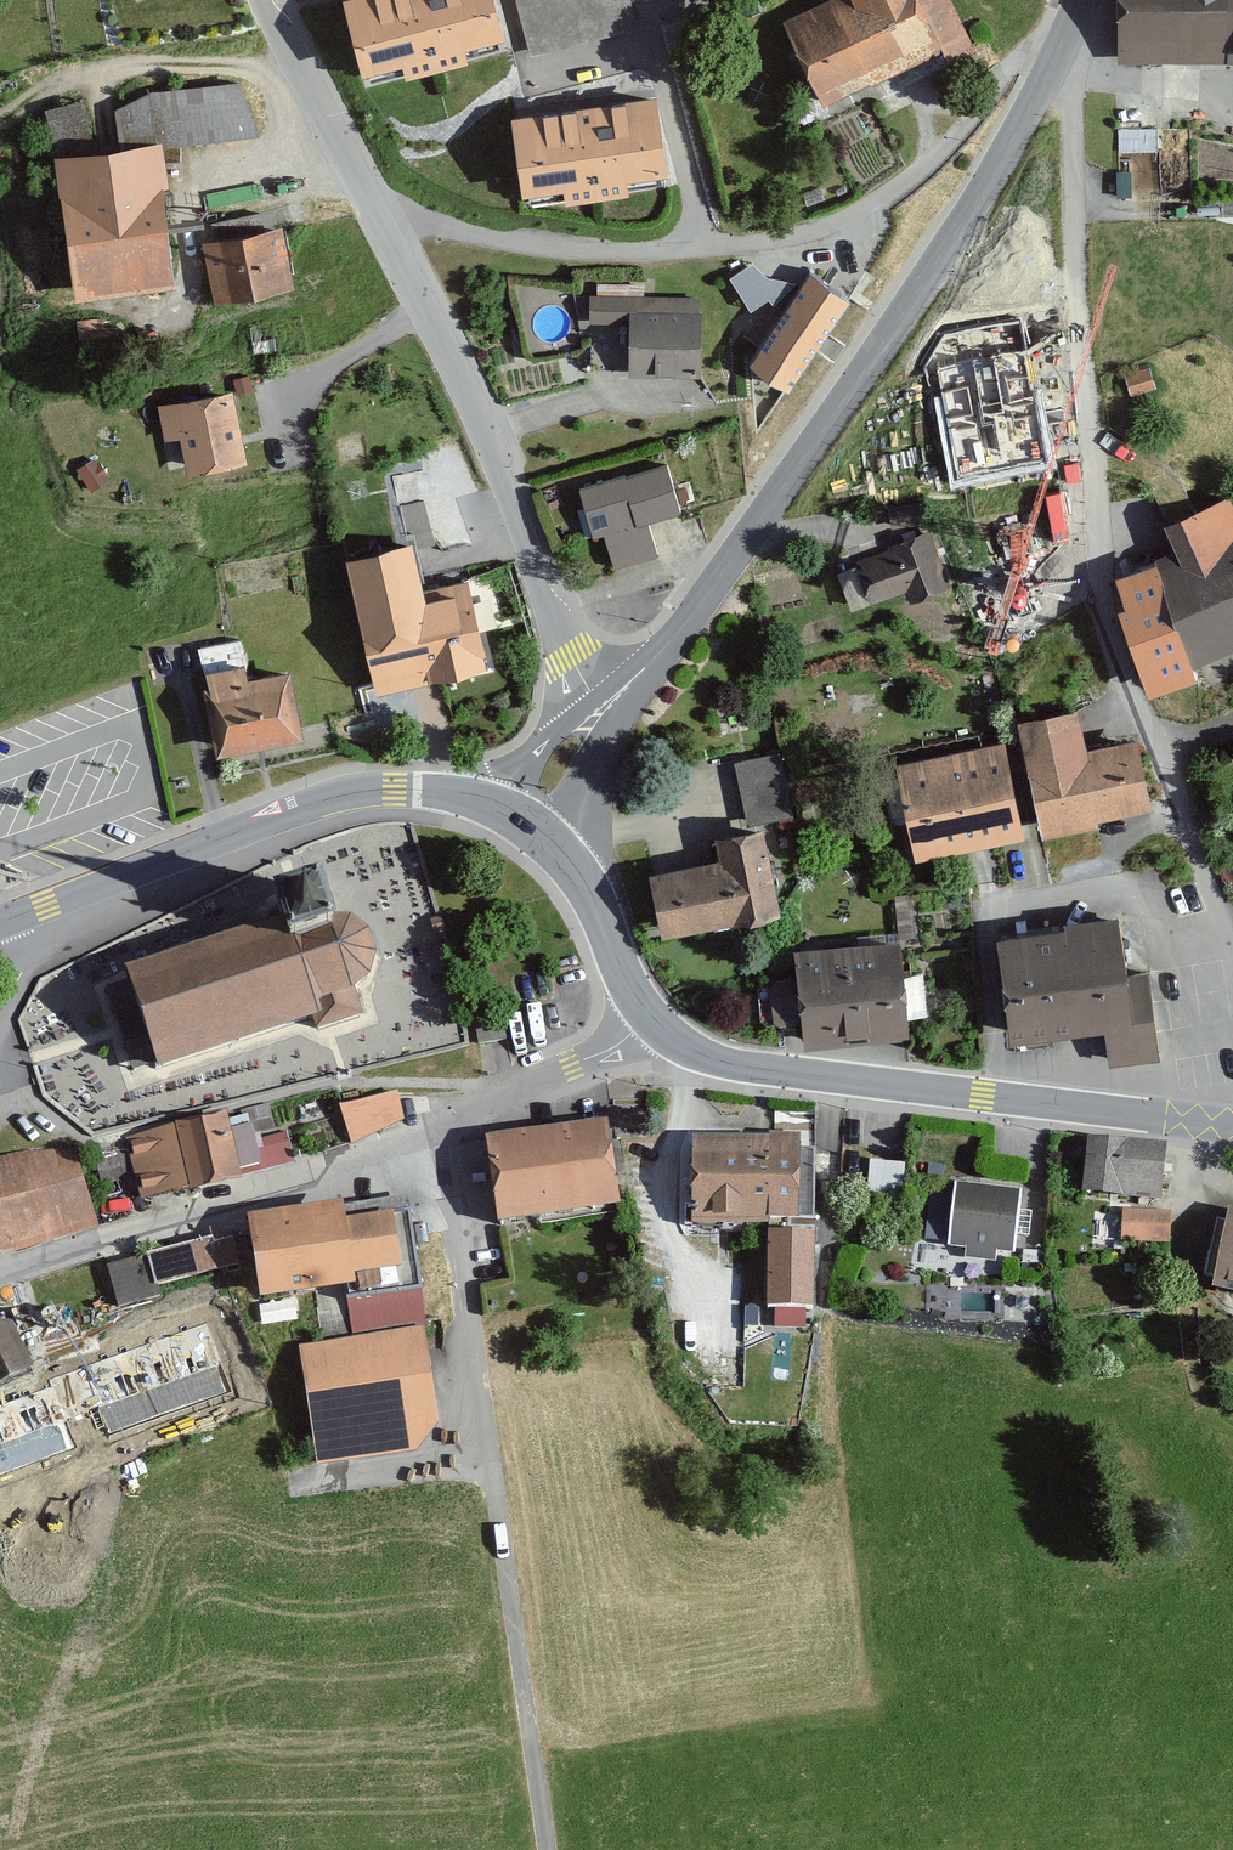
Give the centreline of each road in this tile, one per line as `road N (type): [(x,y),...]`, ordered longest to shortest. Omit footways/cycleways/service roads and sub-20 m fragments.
road 1 (tertiary): [(607,704),(687,622),(781,498),(959,225),(1051,72),(1083,0)]
road 2 (unclassified): [(264,0),(472,406),(570,657),(607,704)]
road 3 (track): [(432,1139),(542,1849)]
road 4 (residential): [(651,1016),(618,1045),(360,1176),(0,1279)]
road 5 (tertiary): [(651,1016),(688,1048),(737,1065),(1232,1125)]
road 6 (tertiary): [(16,918),(334,797),(395,789),(485,799)]
road 7 (tertiary): [(561,849),(593,896),(629,986),(651,1016)]
road 8 (tertiary): [(485,799),(540,748),(607,704)]
road 9 (tertiary): [(561,849),(607,704)]

